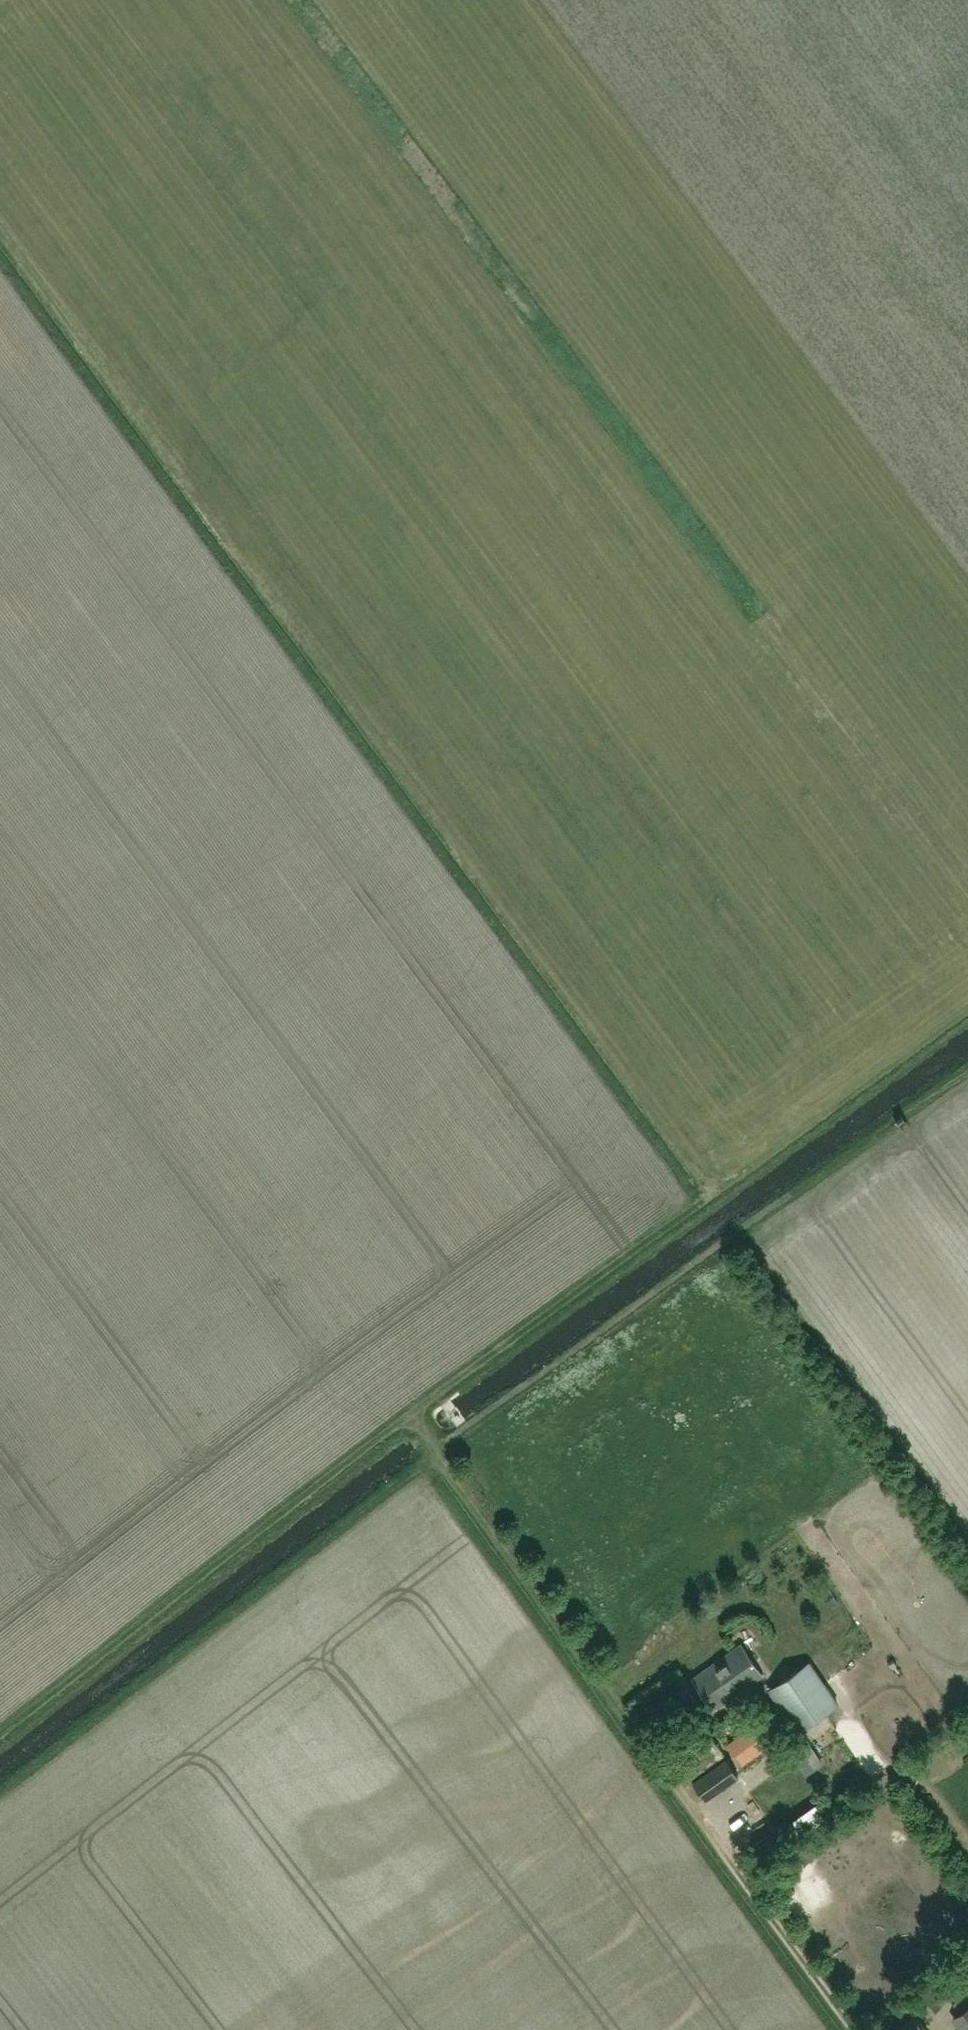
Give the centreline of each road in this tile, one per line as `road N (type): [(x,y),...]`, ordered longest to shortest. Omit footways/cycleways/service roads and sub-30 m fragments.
road 1 (unclassified): [(857,2029),(578,1654)]

